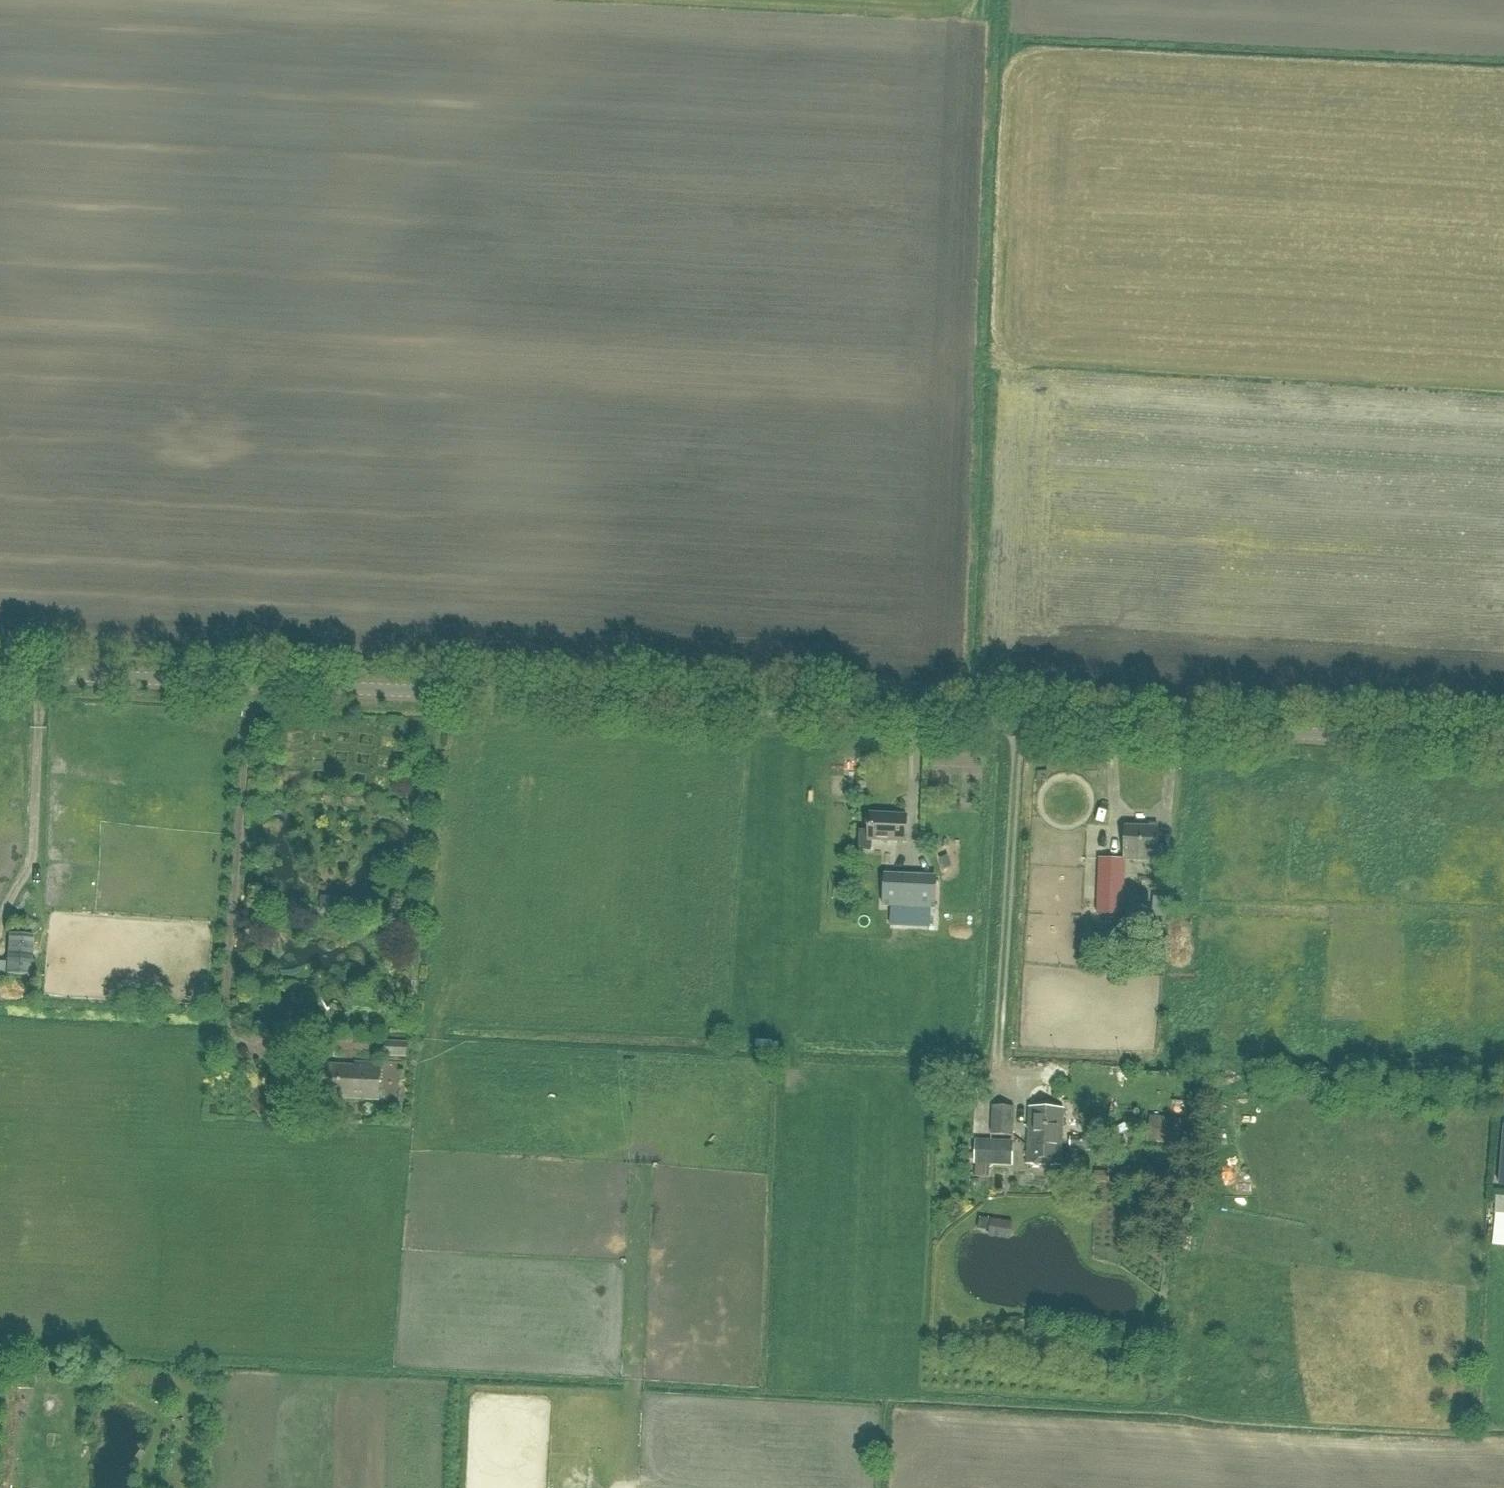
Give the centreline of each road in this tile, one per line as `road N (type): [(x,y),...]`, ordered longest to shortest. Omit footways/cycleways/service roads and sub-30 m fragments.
road 1 (tertiary): [(1503,743),(0,671)]

